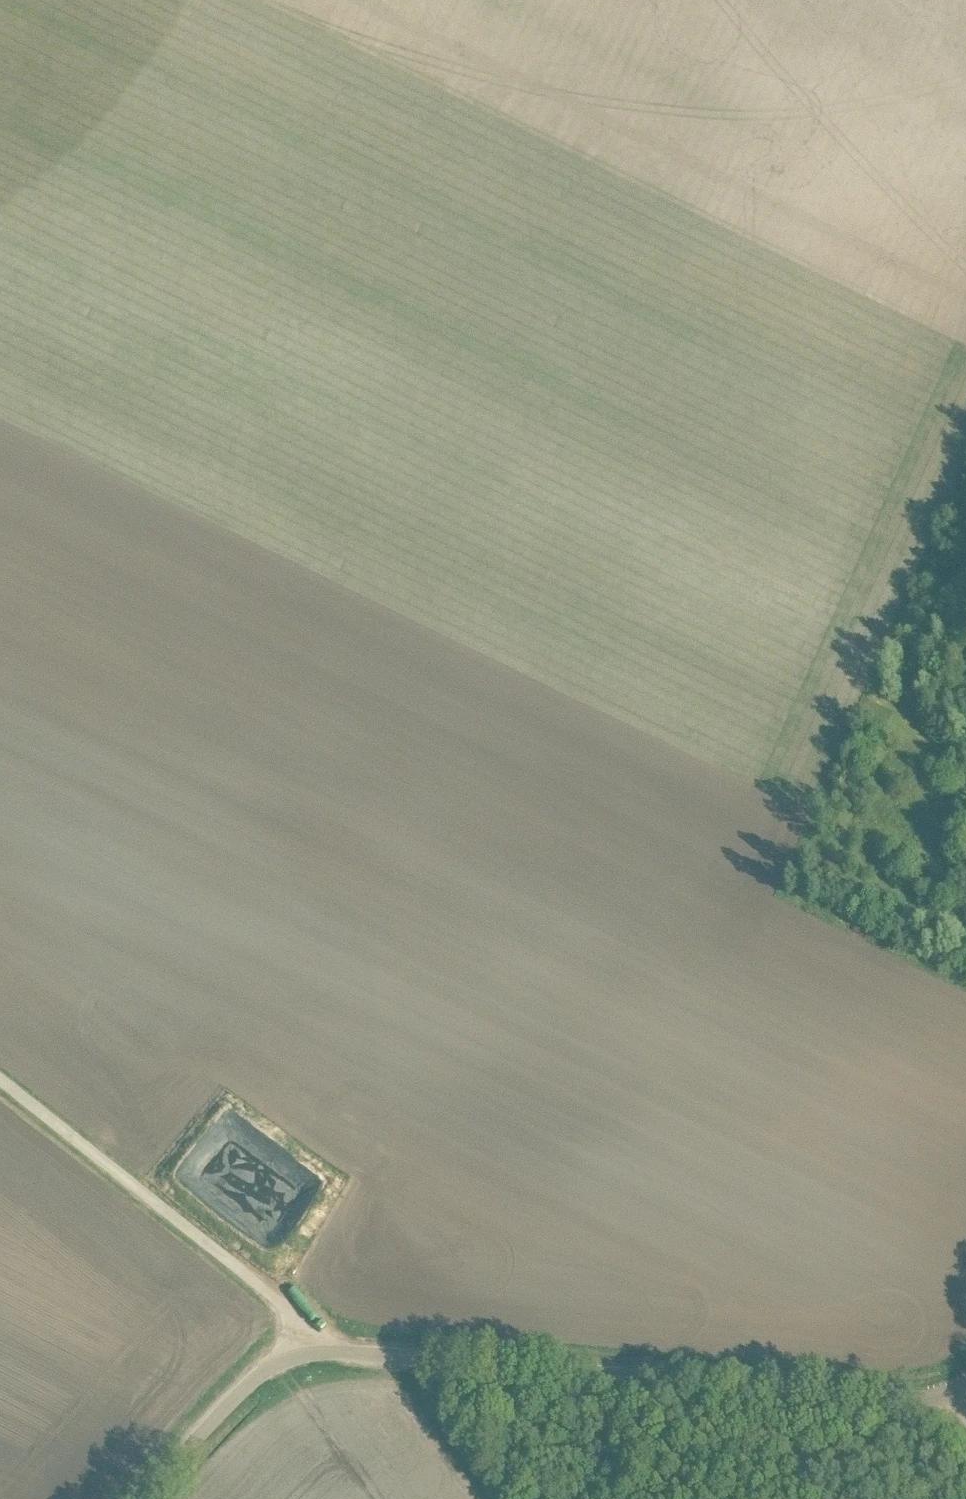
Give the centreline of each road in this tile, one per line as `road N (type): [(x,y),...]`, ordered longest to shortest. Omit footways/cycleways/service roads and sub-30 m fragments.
road 1 (unclassified): [(143,1498),(255,1379),(314,1350),(890,1401),(953,1397),(965,1384)]

